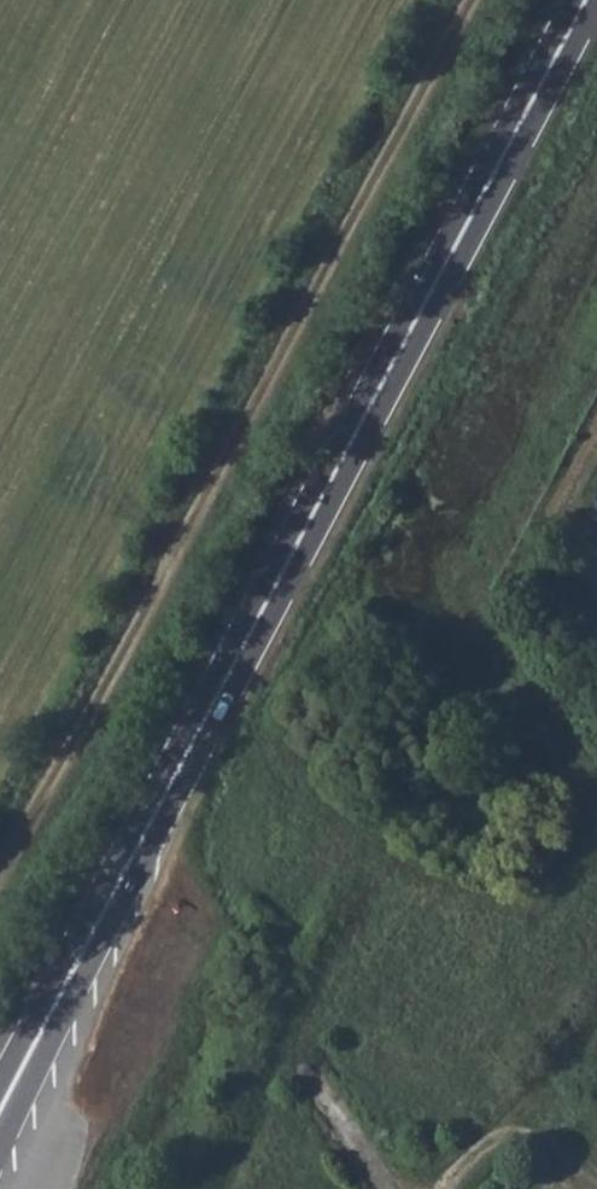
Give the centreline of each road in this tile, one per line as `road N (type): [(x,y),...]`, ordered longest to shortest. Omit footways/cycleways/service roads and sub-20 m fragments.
road 1 (primary): [(45,1024),(587,0)]
road 2 (track): [(0,867),(466,0)]
road 3 (trunk): [(0,1137),(45,1024)]

